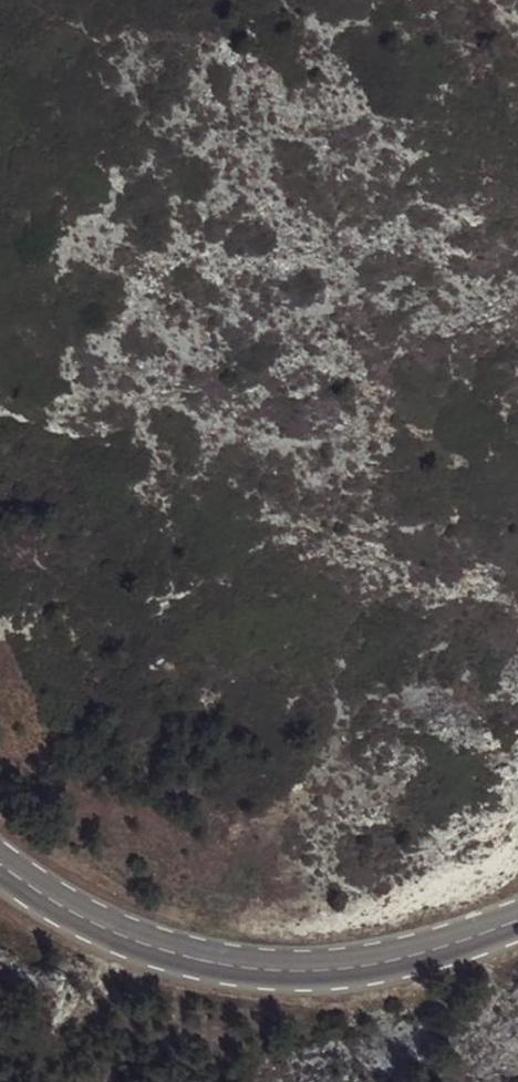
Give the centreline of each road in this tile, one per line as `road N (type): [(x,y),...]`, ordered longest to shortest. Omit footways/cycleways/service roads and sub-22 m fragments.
road 1 (tertiary): [(0,864),(52,906),(101,931),(251,974),(418,960),(517,923)]

